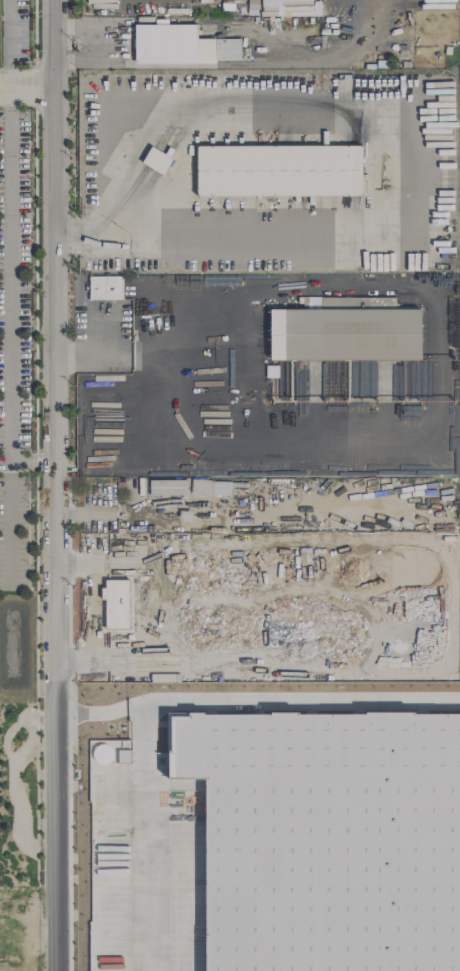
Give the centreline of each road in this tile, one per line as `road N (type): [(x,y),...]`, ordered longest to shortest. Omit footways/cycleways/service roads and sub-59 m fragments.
road 1 (residential): [(54,0),(57,970)]

